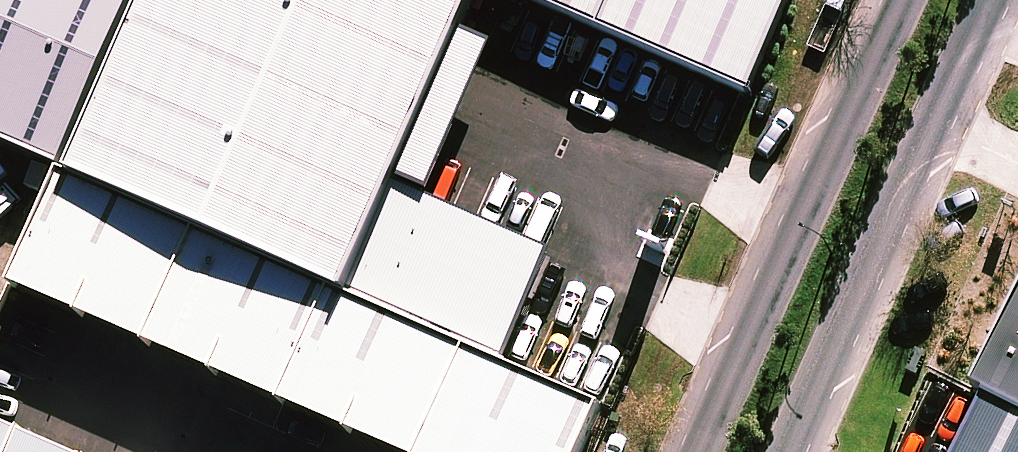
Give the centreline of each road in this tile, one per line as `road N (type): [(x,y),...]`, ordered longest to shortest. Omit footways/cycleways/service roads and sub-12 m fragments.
road 1 (secondary): [(703,451),(910,0)]
road 2 (secondary): [(992,12),(796,451)]

